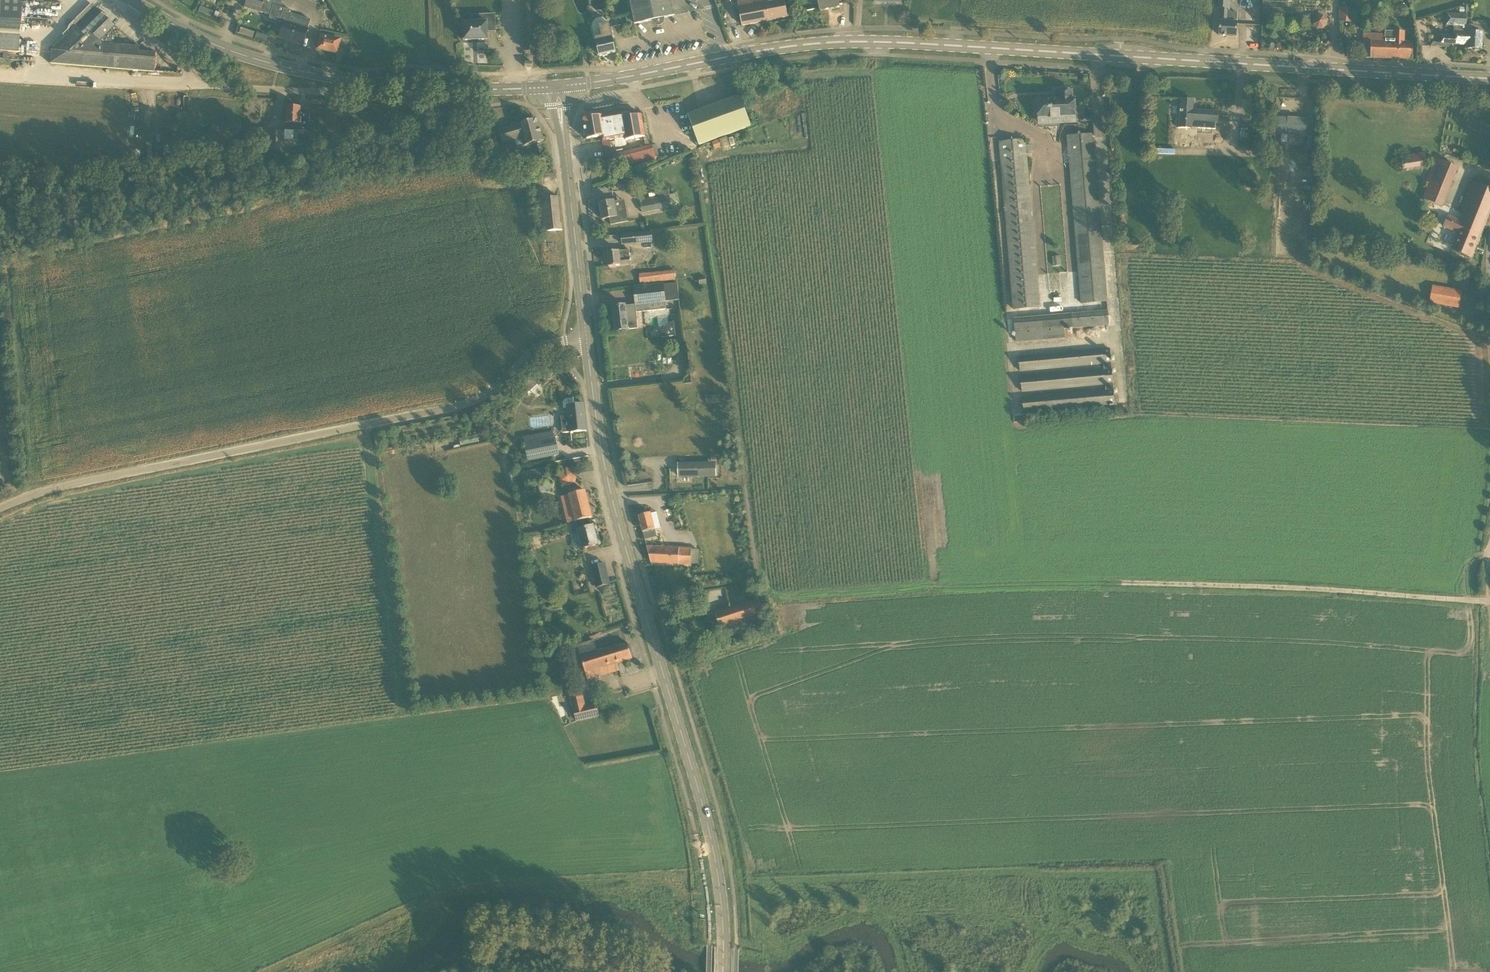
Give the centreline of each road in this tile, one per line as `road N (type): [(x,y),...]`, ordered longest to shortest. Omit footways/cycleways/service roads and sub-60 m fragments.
road 1 (secondary): [(565,86),(761,48),(865,41),(1489,79)]
road 2 (secondary): [(723,971),(722,908),(700,785),(616,513),(586,335)]
road 3 (unclassified): [(0,507),(55,482),(475,398),(507,379),(537,346),(586,335)]
road 4 (unclassified): [(138,4),(124,17),(197,75),(227,86),(317,92)]
road 5 (track): [(0,74),(227,86)]
road 6 (secondary): [(344,79),(286,70),(217,45),(138,4)]
road 7 (secondary): [(551,87),(344,79)]
road 8 (secondary): [(586,335),(563,140)]

